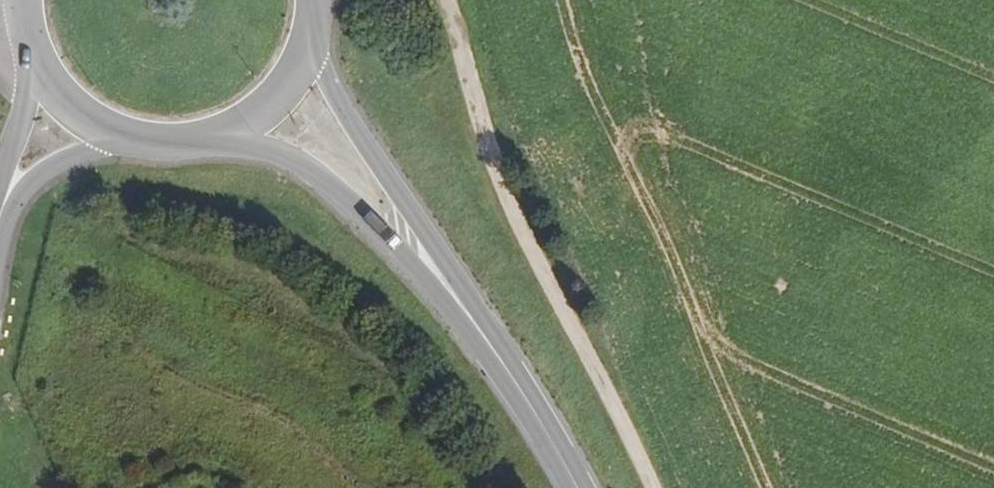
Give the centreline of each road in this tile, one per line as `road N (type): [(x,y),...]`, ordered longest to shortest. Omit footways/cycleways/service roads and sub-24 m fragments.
road 1 (track): [(641,487),(501,173),(447,0)]
road 2 (secondary): [(492,347),(492,319),(305,38)]
road 3 (secondary): [(217,130),(306,167),(403,248),(472,341),(492,347)]
road 4 (unclassified): [(0,235),(10,206),(43,171),(117,128)]
road 5 (secondary): [(575,487),(492,347)]
road 6 (secondary): [(217,130),(255,109),(285,77),(305,38)]
road 7 (unclassified): [(49,69),(0,186)]

